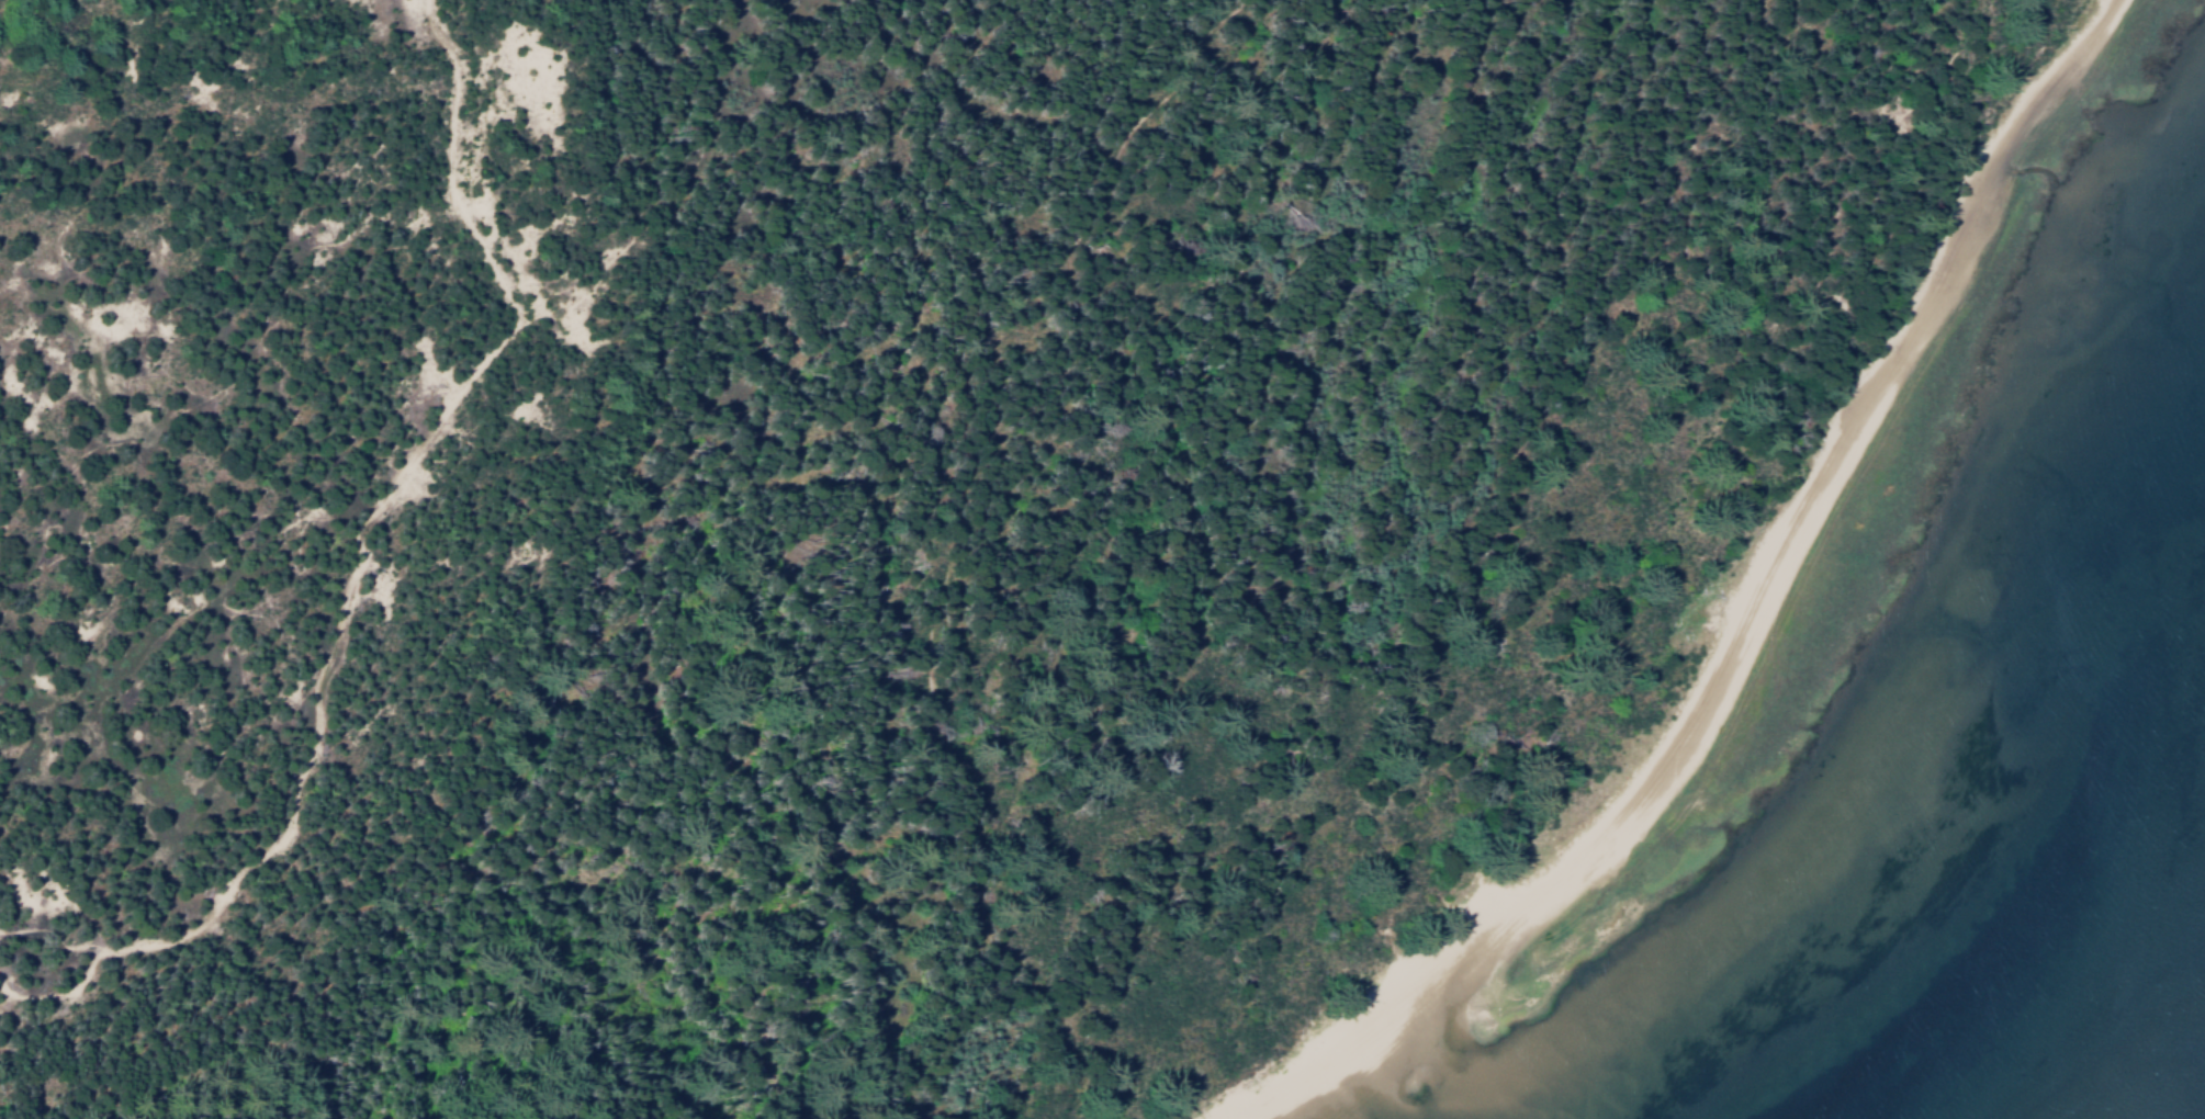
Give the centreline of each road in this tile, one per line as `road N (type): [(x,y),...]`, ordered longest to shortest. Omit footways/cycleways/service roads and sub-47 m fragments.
road 1 (track): [(883,0),(953,421),(948,491),(918,631),(914,745),(947,1017),(935,1089),(899,1118)]

